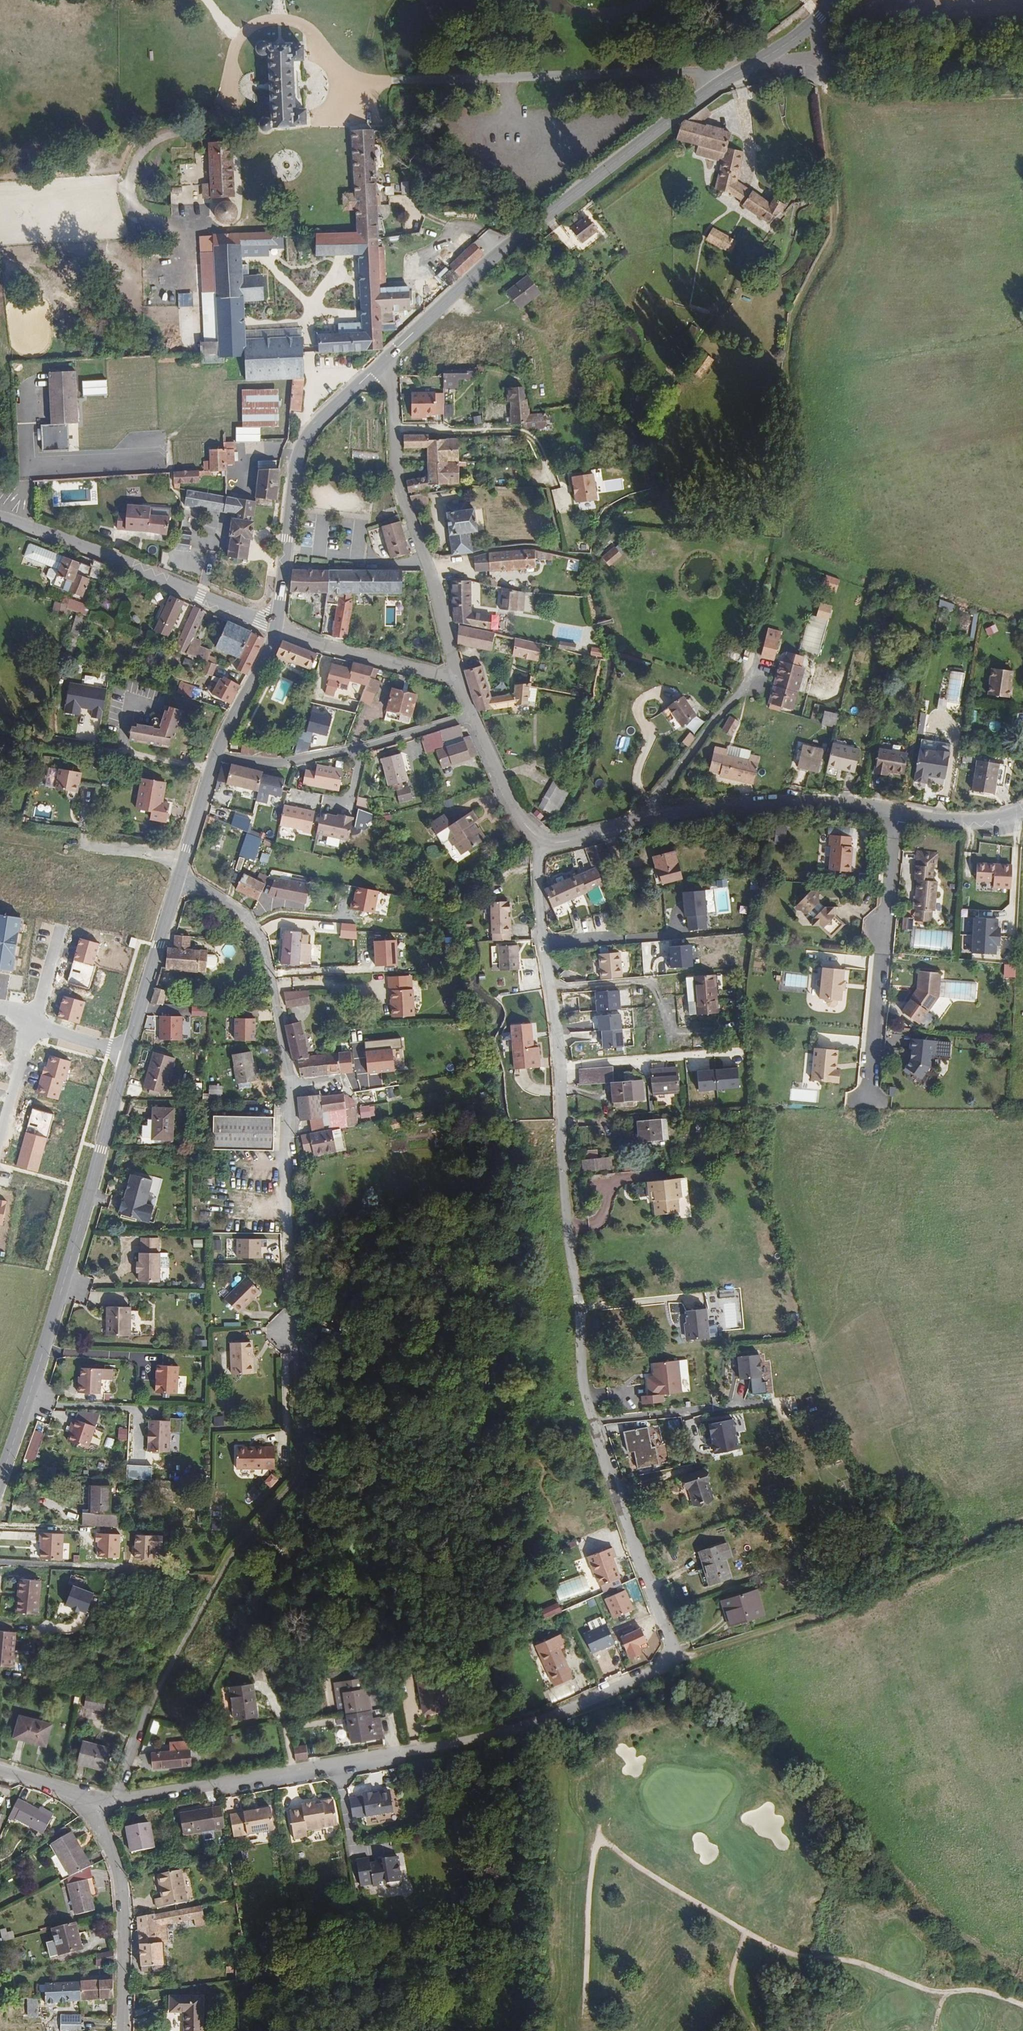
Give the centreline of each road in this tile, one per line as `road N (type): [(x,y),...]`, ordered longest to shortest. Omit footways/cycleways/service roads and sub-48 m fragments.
road 1 (residential): [(114,1798),(492,1733),(657,1670),(673,1651),(581,1374),(558,1036),(533,838)]
road 2 (residential): [(114,1798),(153,1700),(227,1568),(303,1477),(284,1065),(255,942),(235,911),(178,882)]
road 3 (track): [(825,95),(830,231),(786,316),(780,401),(786,511),(742,680)]
road 4 (secondary): [(835,0),(817,22),(710,90),(520,237),(385,361)]
road 5 (secondary): [(129,1052),(0,1480)]
road 6 (track): [(665,1658),(815,1618),(1022,1524)]
road 7 (track): [(517,1725),(512,2030)]
road 8 (secondary): [(385,361),(306,443),(279,632)]
road 9 (tertiary): [(0,517),(279,632)]
road 10 (residential): [(898,814),(867,1108)]
road 11 (residential): [(898,814),(810,805),(630,827)]
road 12 (residential): [(216,755),(279,763),(469,714)]
road 13 (residential): [(459,681),(395,475),(395,431)]
road 14 (residential): [(122,2030),(124,1891),(90,1808)]
road 15 (track): [(825,95),(1022,93)]
road 16 (residential): [(395,431),(523,435),(534,443),(552,492)]
road 17 (track): [(417,278),(415,313),(319,310),(342,256)]
road 18 (residential): [(279,632),(459,681)]
road 19 (residential): [(742,680),(630,827)]
road 20 (secondary): [(178,882),(129,1052)]
road 21 (residential): [(533,838),(469,714)]
road 22 (secondary): [(279,632),(216,755)]
road 23 (track): [(266,260),(315,307),(296,325),(262,323),(267,315)]
road 24 (secondary): [(216,755),(178,882)]
road 25 (residential): [(1022,812),(963,821),(898,814)]

